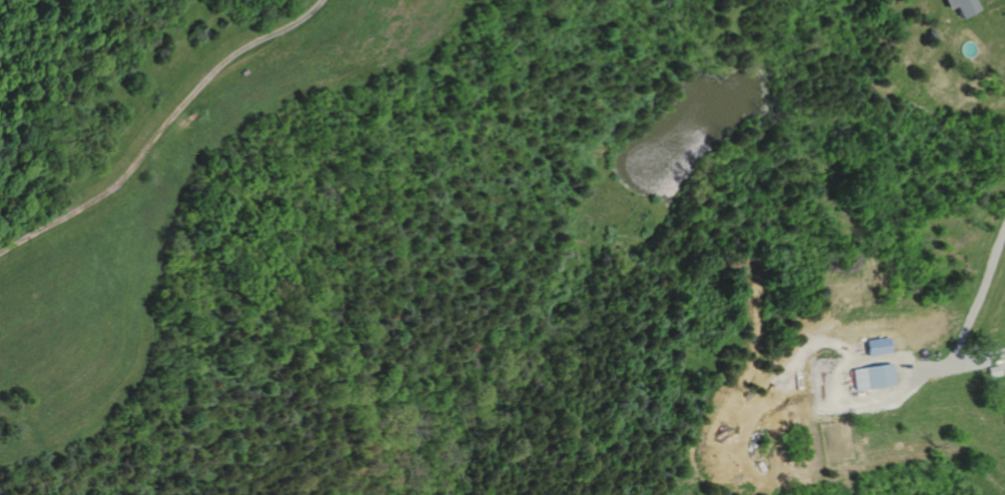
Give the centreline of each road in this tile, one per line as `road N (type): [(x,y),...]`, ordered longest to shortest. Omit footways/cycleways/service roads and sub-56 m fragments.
road 1 (track): [(0,253),(108,190),(209,73),(324,0)]

